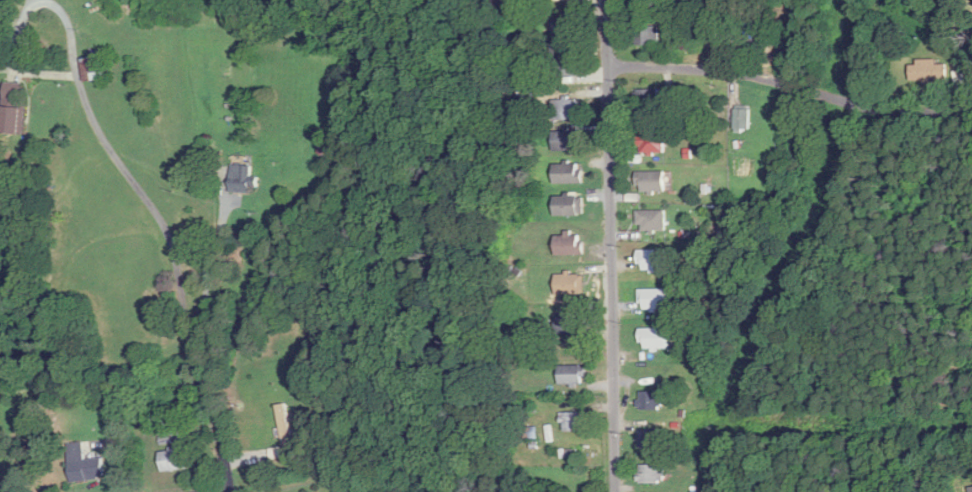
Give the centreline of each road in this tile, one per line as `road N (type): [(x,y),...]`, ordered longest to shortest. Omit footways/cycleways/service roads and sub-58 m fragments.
road 1 (residential): [(47,0),(71,33),(94,126),(169,237),(229,491)]
road 2 (residential): [(616,491),(607,0)]
road 3 (residential): [(955,110),(878,109),(735,70),(609,65)]

